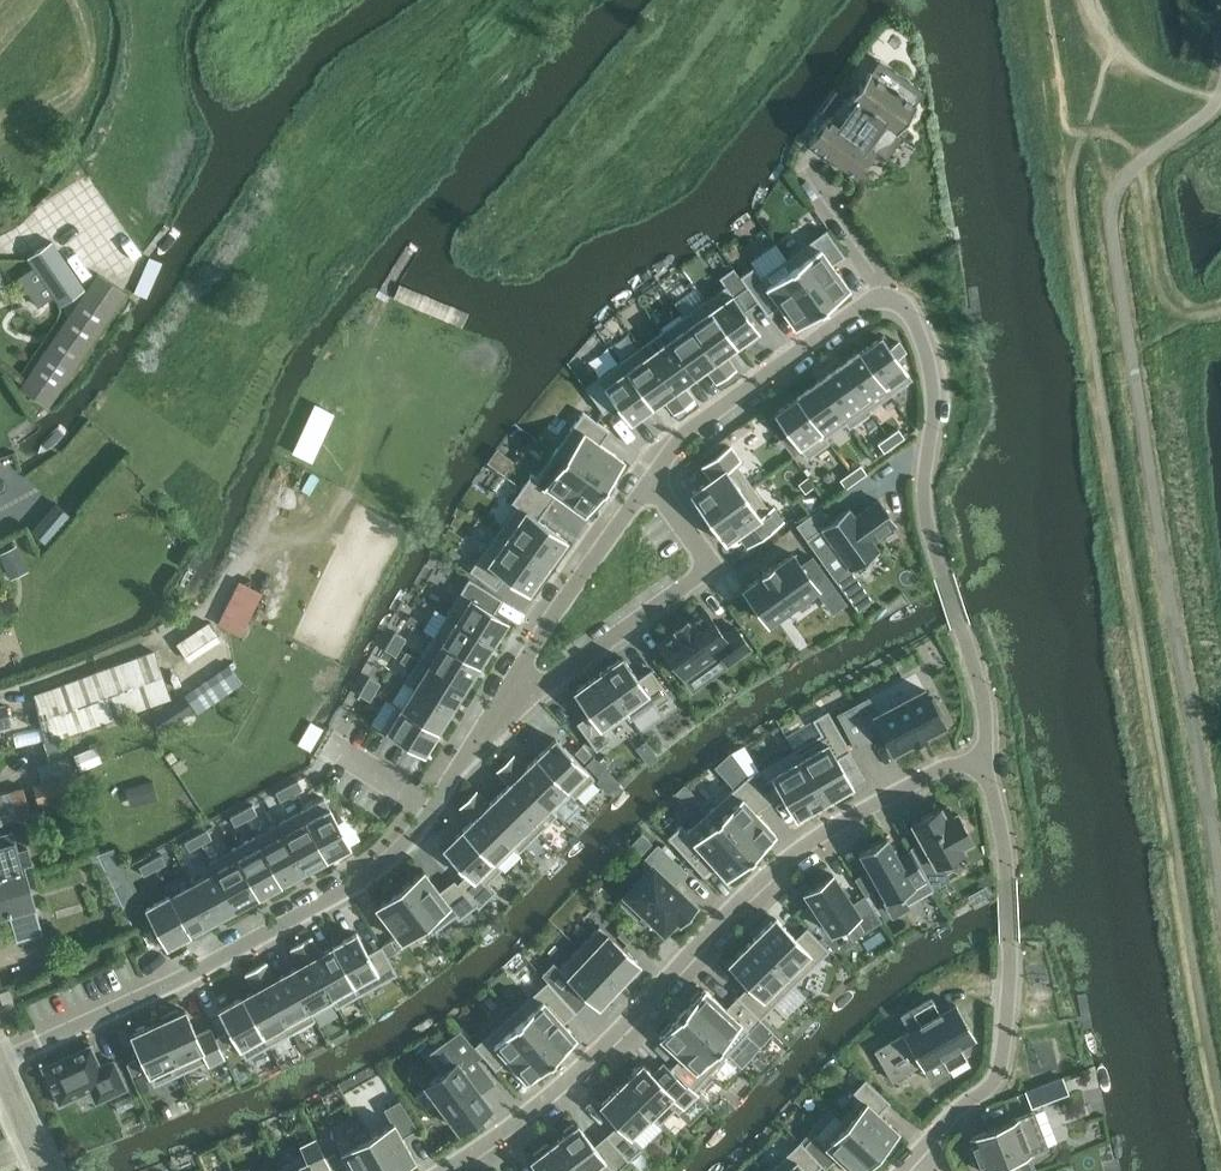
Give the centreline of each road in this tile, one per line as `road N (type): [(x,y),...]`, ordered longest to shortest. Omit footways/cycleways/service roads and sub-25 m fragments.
road 1 (residential): [(643,468),(877,290),(900,300),(930,341),(943,380),(924,488),(928,525),(991,733),(974,762)]
road 2 (residential): [(457,1170),(567,1082),(782,856),(950,763),(974,762)]
road 3 (residential): [(0,1060),(193,972),(387,860),(434,810),(506,684)]
road 4 (residential): [(974,762),(991,778),(1007,876),(1005,1045),(999,1075),(905,1170)]
road 5 (residential): [(643,468),(711,560),(551,677),(506,684)]
road 6 (residential): [(506,684),(643,468)]

